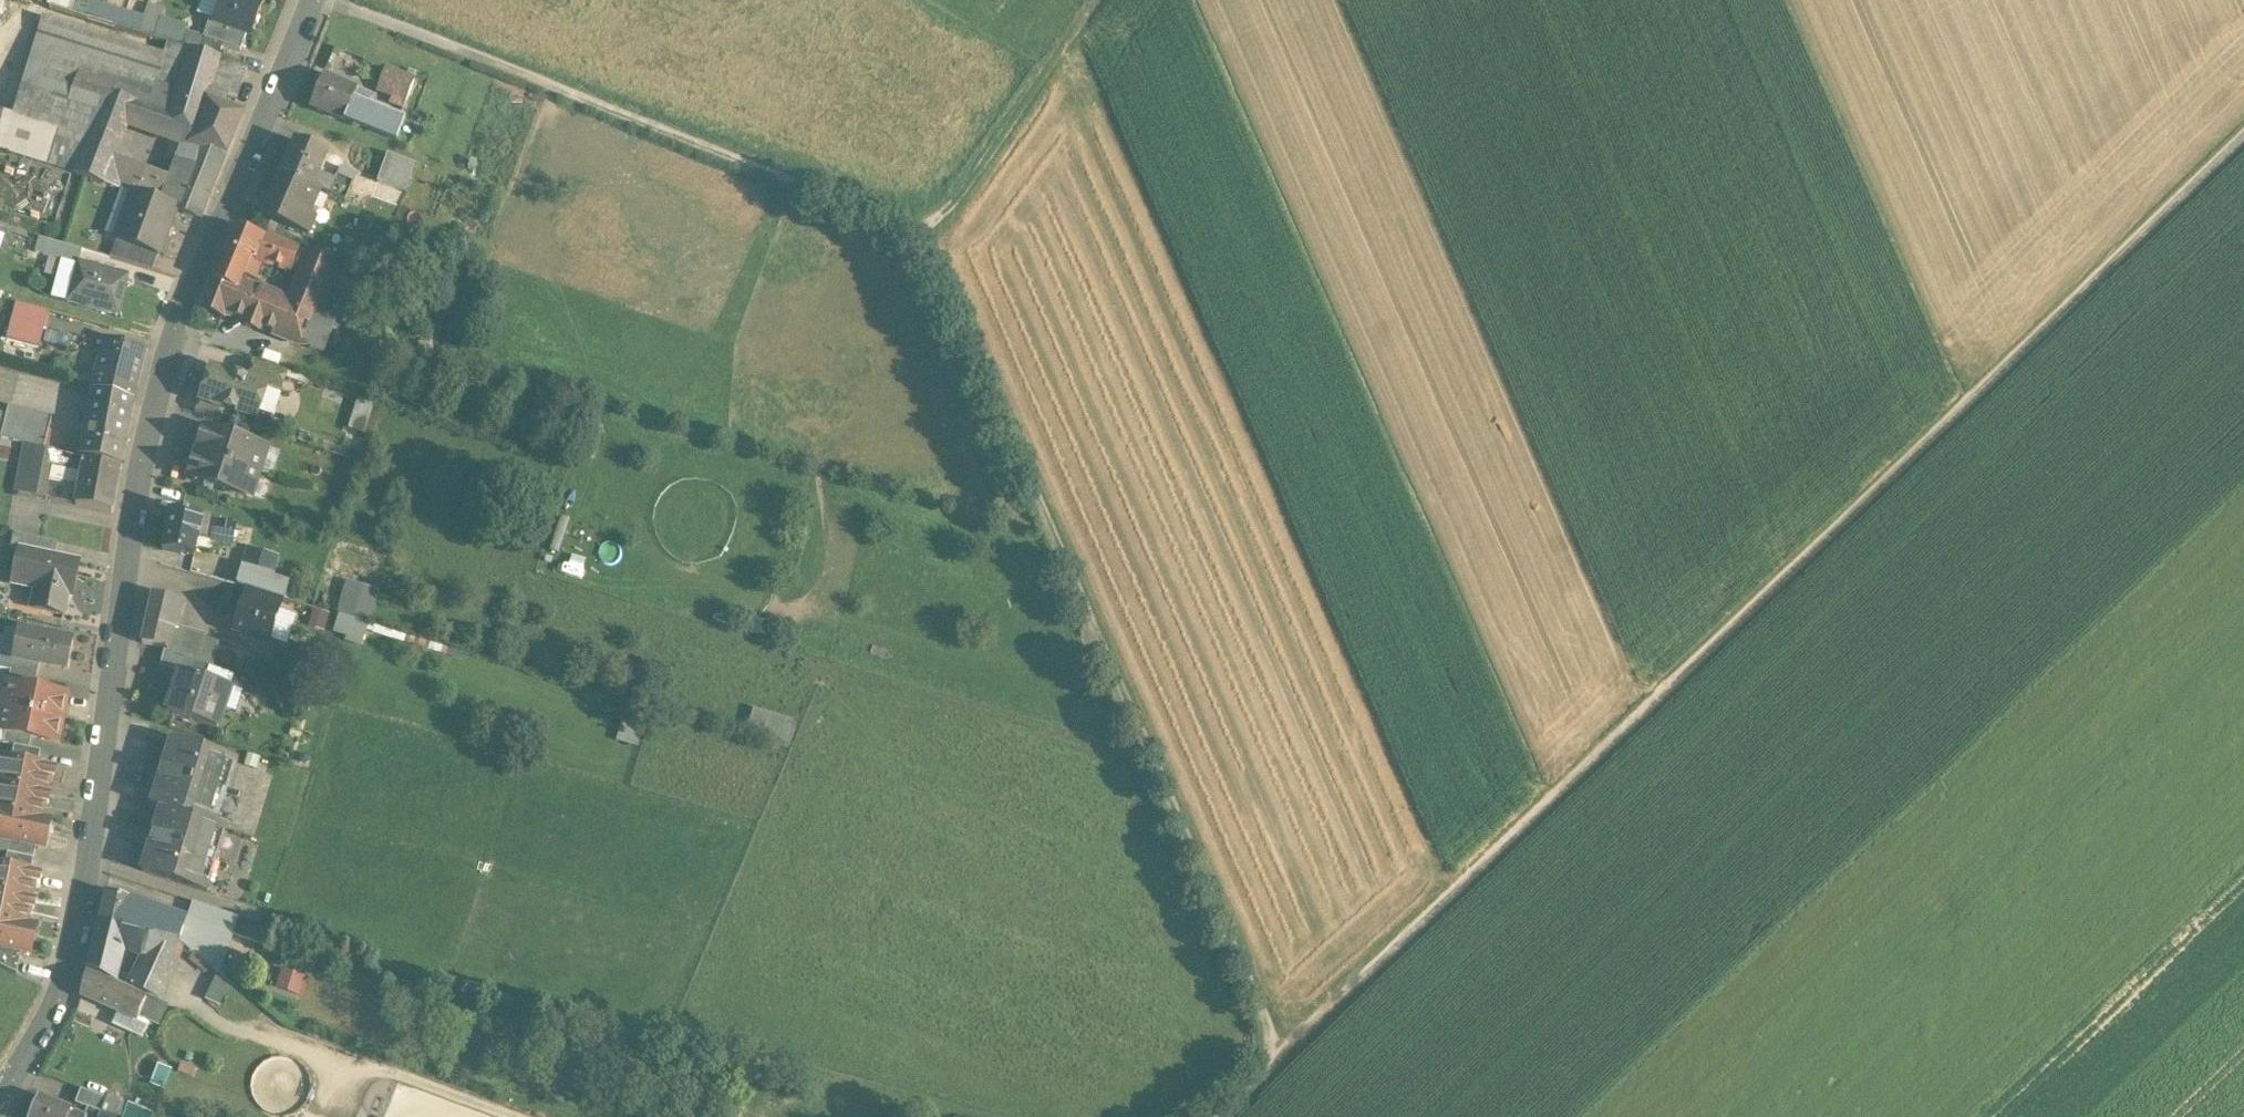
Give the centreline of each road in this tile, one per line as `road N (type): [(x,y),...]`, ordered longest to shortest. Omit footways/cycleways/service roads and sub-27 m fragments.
road 1 (track): [(1279,1054),(936,263),(917,239),(893,221),(339,0)]
road 2 (track): [(1217,1116),(1327,1013),(1554,831),(2243,168)]
road 3 (residential): [(0,1089),(68,975),(155,394),(188,290),(315,0)]
road 4 (track): [(509,1116),(228,1028),(178,996),(189,962)]
road 5 (track): [(1093,0),(951,204),(917,239)]
road 6 (track): [(87,863),(334,941)]

